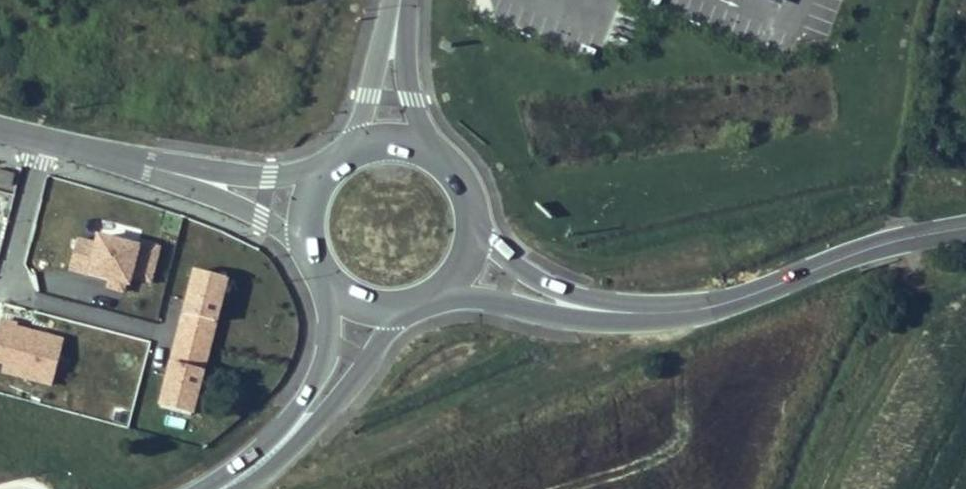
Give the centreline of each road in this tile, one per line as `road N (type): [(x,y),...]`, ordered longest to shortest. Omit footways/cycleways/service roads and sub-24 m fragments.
road 1 (secondary): [(615,312),(709,307),(837,260),(965,228)]
road 2 (unclassified): [(318,179),(144,171)]
road 3 (unclassified): [(144,171),(304,237)]
road 4 (secondary): [(449,289),(538,313),(615,312)]
road 5 (secondary): [(285,440),(332,406),(391,313)]
road 6 (secondary): [(615,312),(515,268),(475,238)]
road 7 (unclassified): [(404,0),(353,149)]
road 8 (secondary): [(334,293),(317,373),(285,440)]
road 9 (unclassified): [(405,0),(412,100),(428,150)]
road 10 (unclassified): [(144,171),(0,138)]

